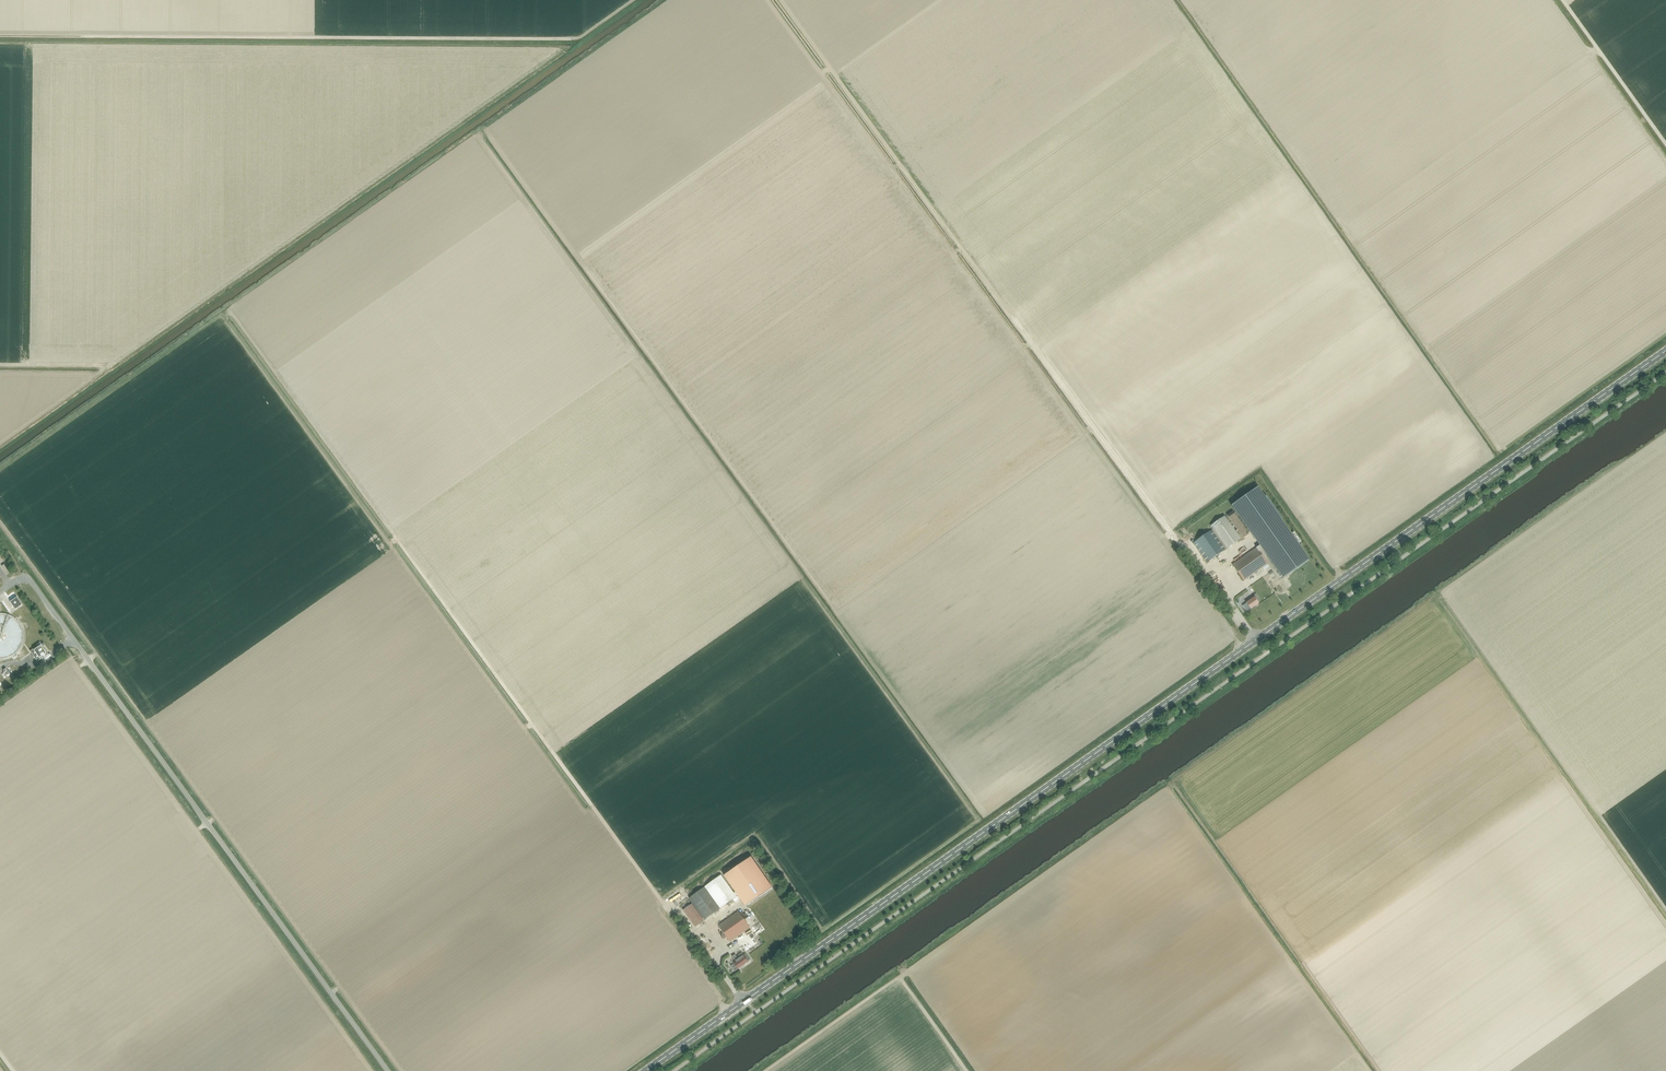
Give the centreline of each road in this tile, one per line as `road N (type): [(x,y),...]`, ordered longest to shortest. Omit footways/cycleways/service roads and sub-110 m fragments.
road 1 (primary): [(645,1070),(1665,351)]
road 2 (unclassified): [(388,1070),(29,578)]

